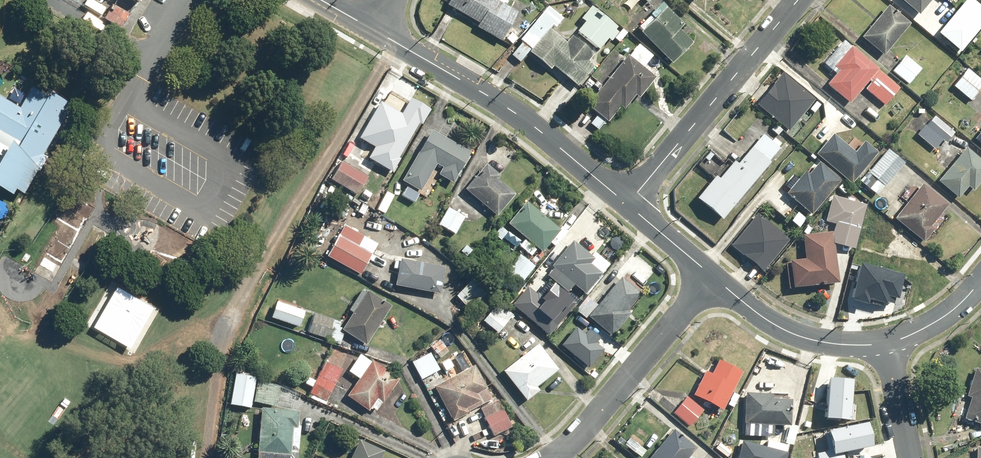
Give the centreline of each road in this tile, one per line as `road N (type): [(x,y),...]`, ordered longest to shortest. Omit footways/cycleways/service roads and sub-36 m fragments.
road 1 (tertiary): [(627,205),(515,114),(375,29)]
road 2 (residential): [(799,0),(627,205)]
road 3 (residential): [(552,457),(580,435),(713,277)]
road 4 (tertiary): [(886,344),(788,331),(713,277)]

